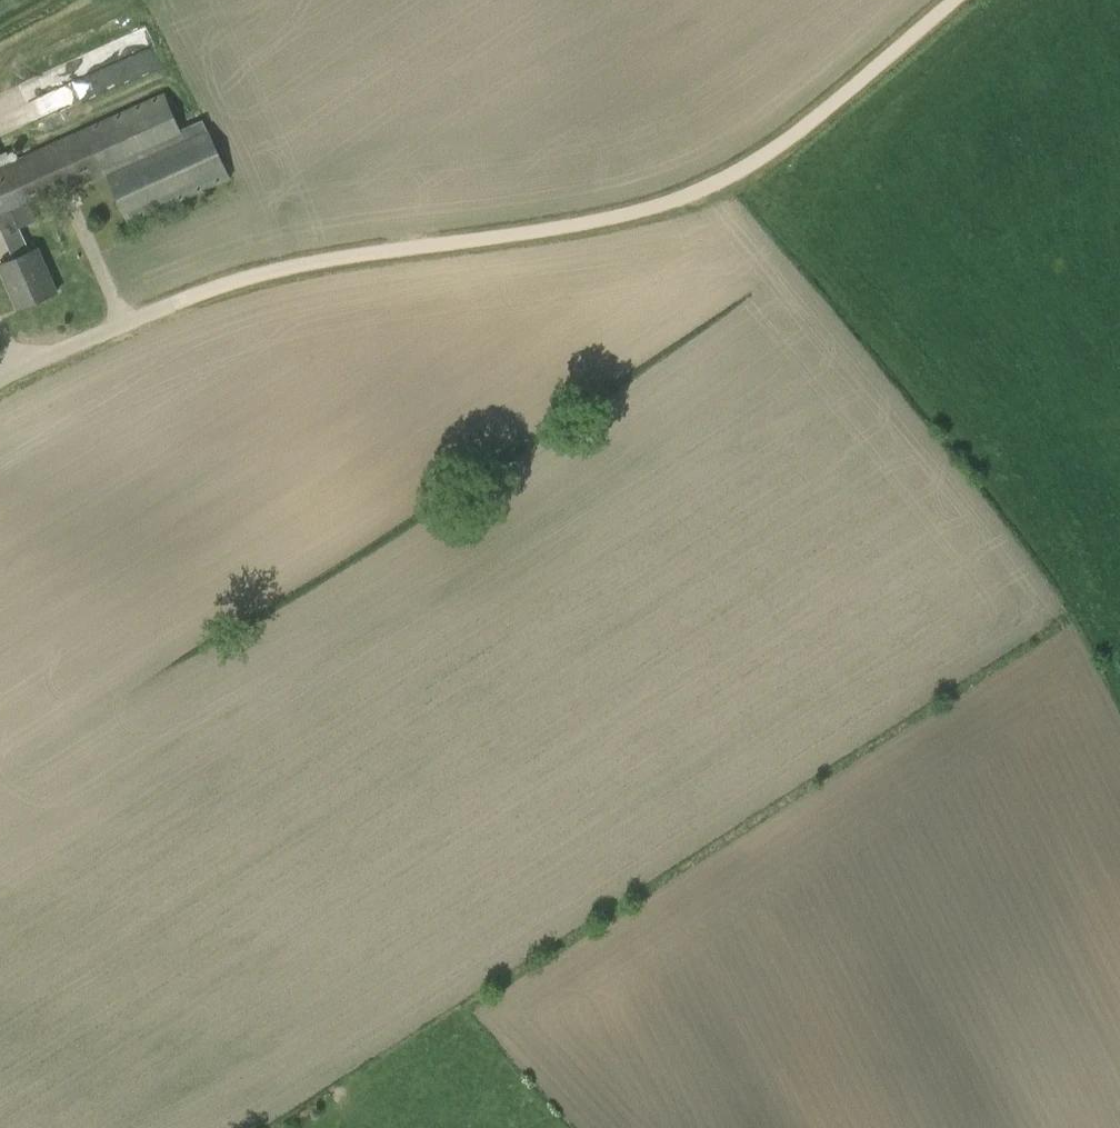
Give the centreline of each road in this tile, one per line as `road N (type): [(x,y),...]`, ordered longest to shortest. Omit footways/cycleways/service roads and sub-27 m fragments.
road 1 (track): [(955,0),(770,156),(707,192),(614,216),(293,263),(149,309)]
road 2 (residential): [(149,309),(0,377)]

